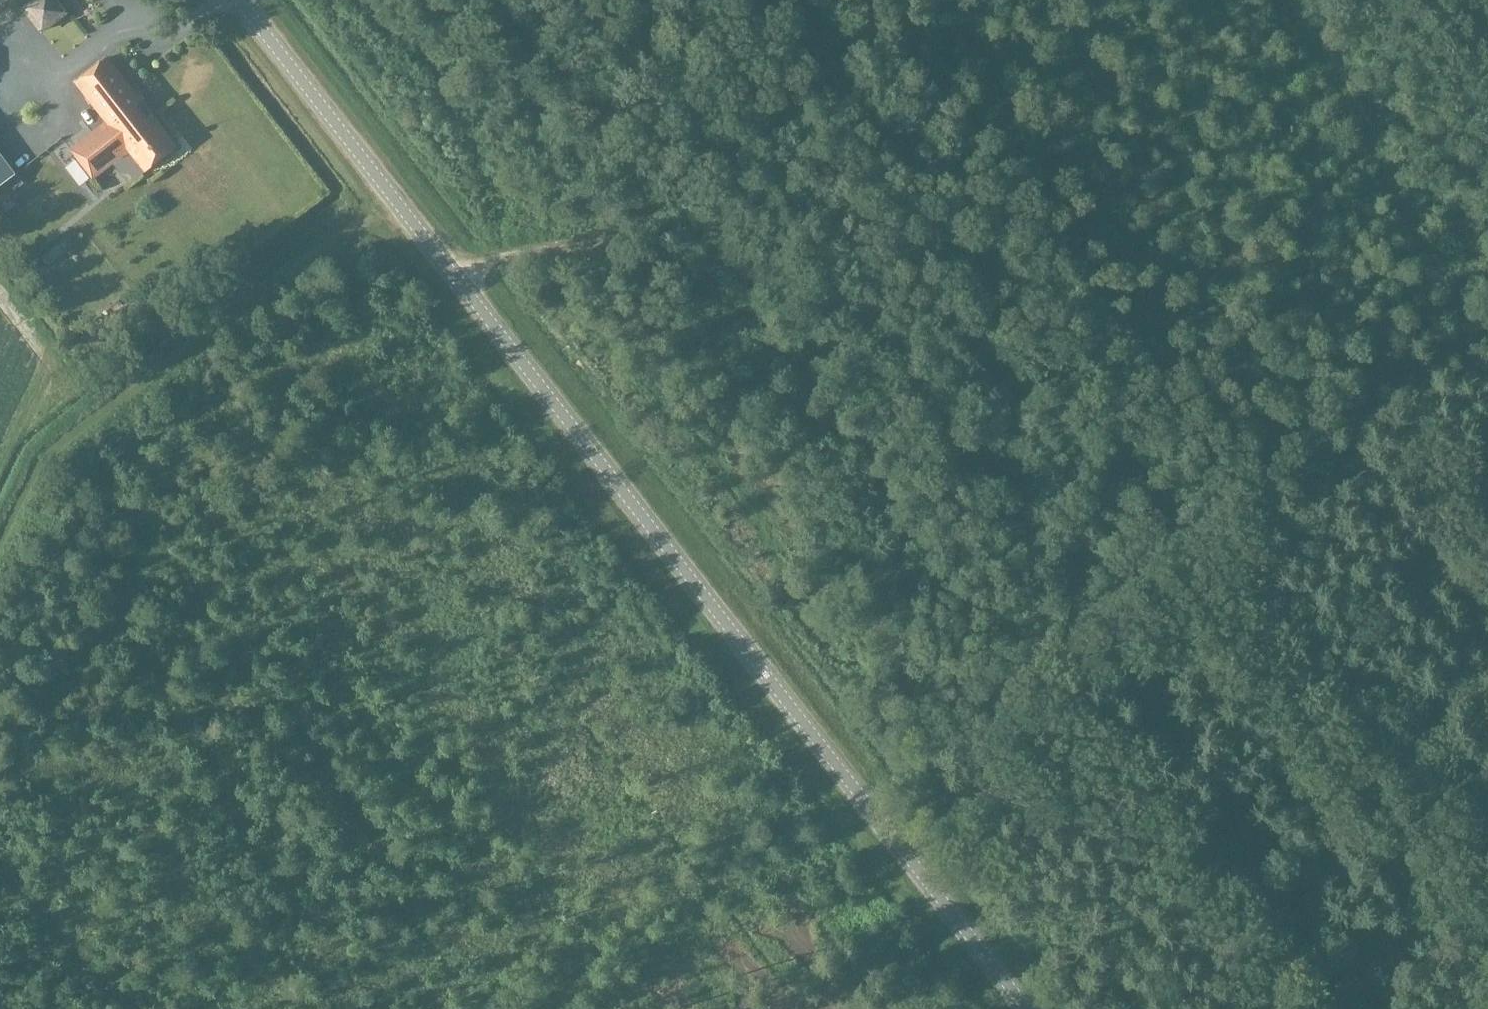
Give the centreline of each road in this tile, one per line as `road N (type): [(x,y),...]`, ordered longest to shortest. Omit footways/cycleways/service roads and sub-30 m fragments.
road 1 (tertiary): [(1026,1008),(239,0)]
road 2 (track): [(458,281),(504,258),(581,246),(629,228),(919,0)]
road 3 (track): [(1291,0),(1400,197),(1487,328)]
road 4 (track): [(0,532),(51,446),(166,357)]
road 5 (track): [(263,286),(390,194)]
road 6 (track): [(166,357),(212,311),(263,286)]
road 7 (track): [(166,357),(263,286)]

